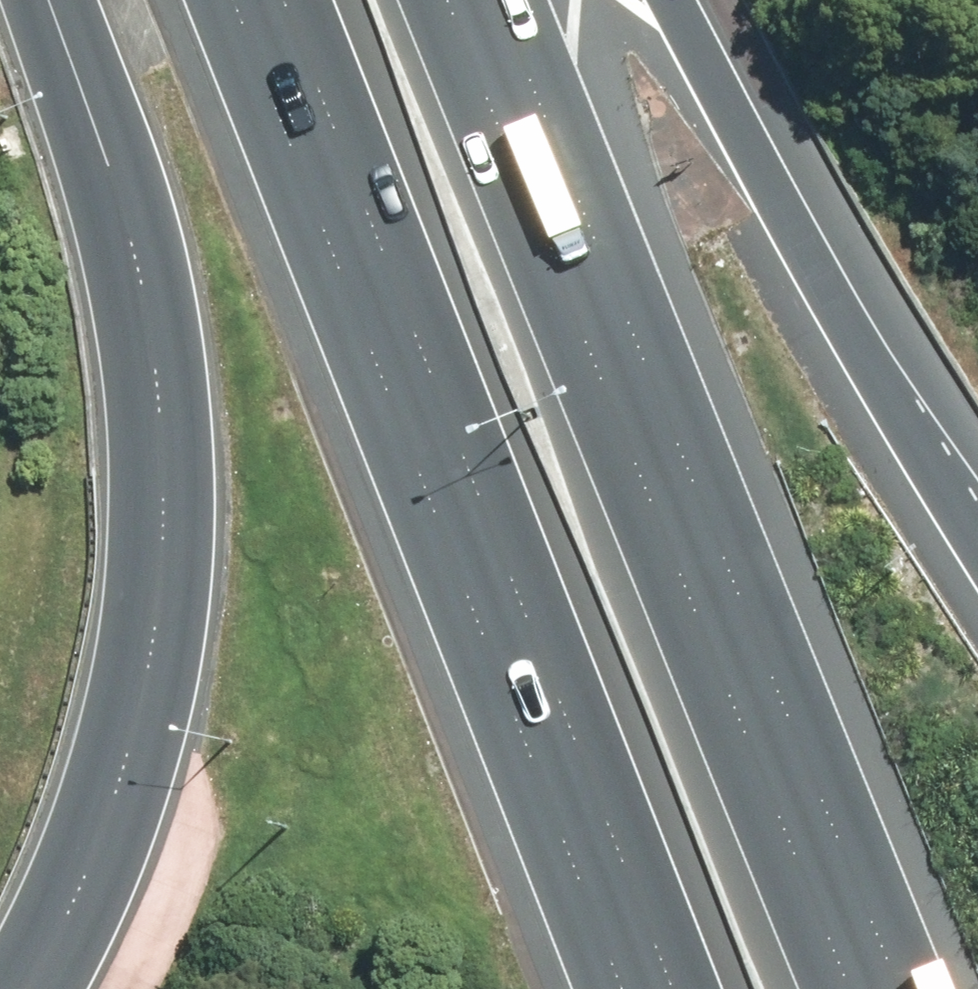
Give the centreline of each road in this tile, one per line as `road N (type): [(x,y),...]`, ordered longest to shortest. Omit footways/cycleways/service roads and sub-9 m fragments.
road 1 (motorway): [(645,988),(261,0)]
road 2 (motorway): [(481,0),(864,988)]
road 3 (motorway): [(27,988),(58,933),(119,772),(154,642),(166,509),(157,376),(135,260),(49,0)]
road 4 (motorway): [(672,0),(745,146),(977,545)]

